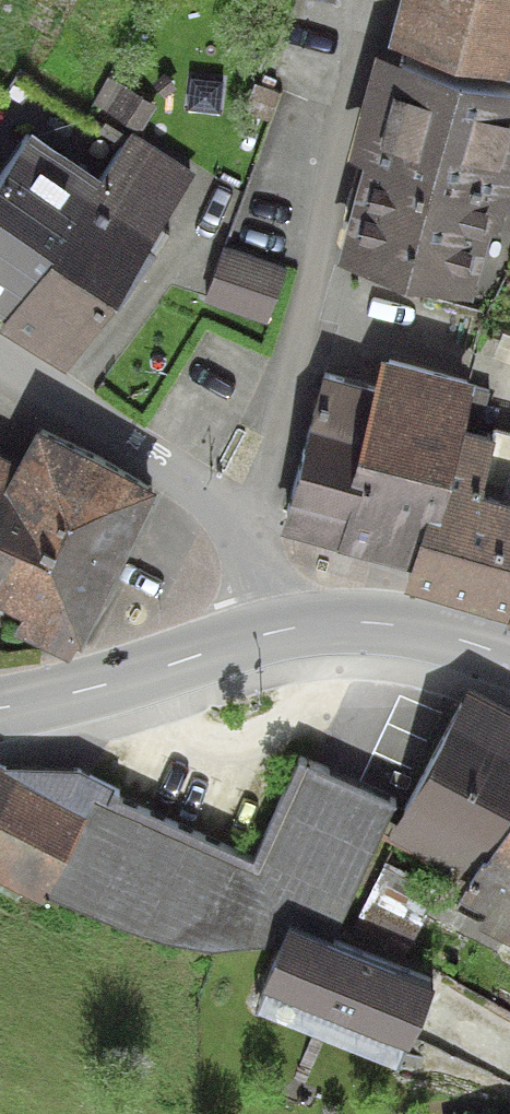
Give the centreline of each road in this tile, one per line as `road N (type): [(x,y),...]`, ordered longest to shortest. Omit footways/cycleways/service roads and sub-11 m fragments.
road 1 (residential): [(228,524),(242,499),(352,0)]
road 2 (secondary): [(286,629),(0,708)]
road 3 (residential): [(0,345),(173,460),(228,524)]
road 4 (secondary): [(509,656),(402,625),(286,629)]
road 5 (residential): [(228,524),(286,629)]

